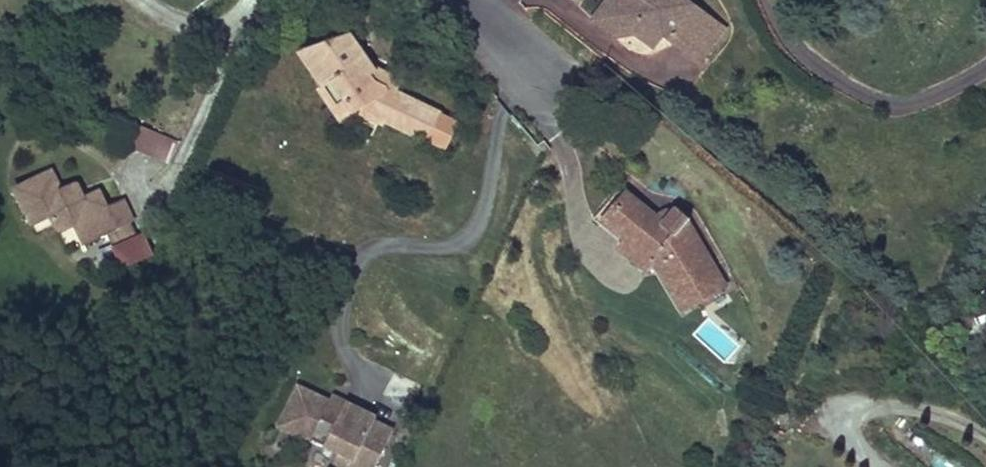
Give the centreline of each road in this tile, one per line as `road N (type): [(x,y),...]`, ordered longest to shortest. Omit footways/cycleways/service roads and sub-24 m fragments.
road 1 (residential): [(460,0),(544,89)]

